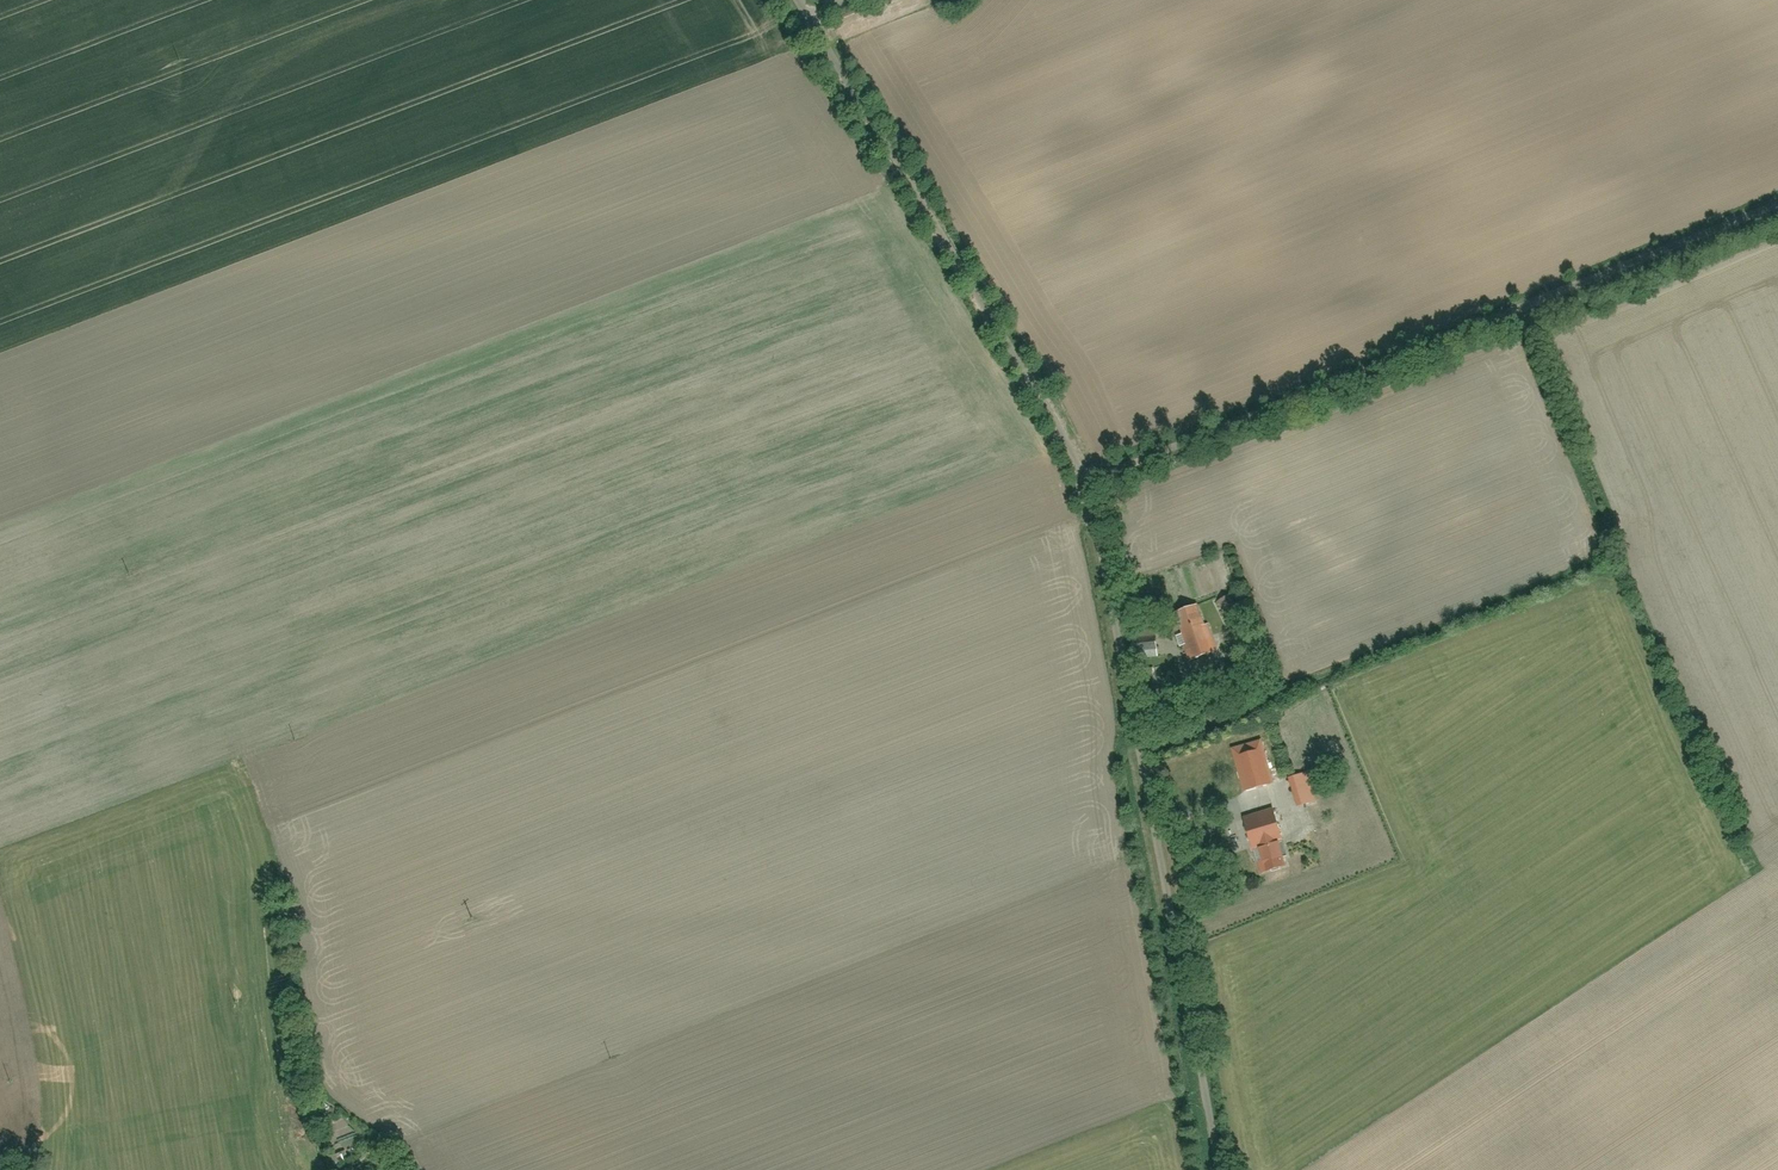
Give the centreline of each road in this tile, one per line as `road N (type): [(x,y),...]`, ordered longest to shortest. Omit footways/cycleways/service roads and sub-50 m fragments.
road 1 (unclassified): [(1777,203),(1083,491)]
road 2 (unclassified): [(1083,491),(1215,1169)]
road 3 (unclassified): [(1083,491),(795,0)]

